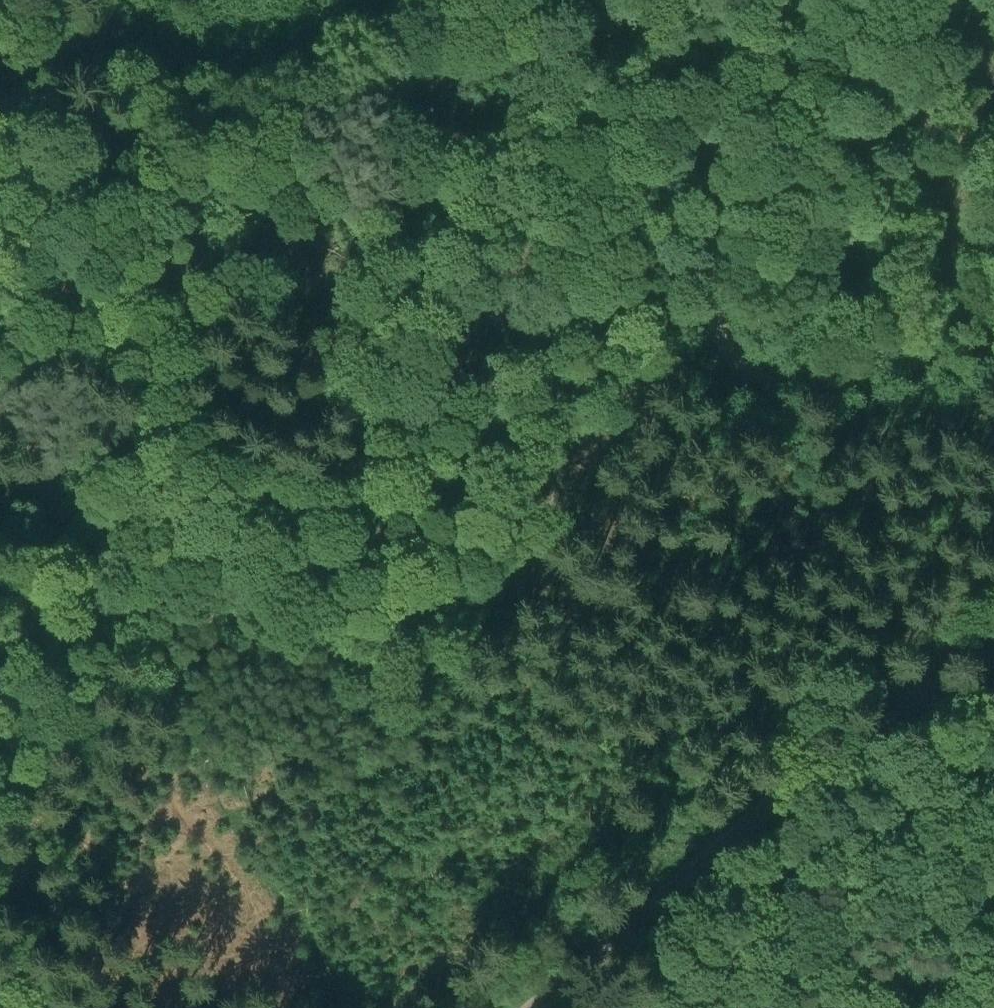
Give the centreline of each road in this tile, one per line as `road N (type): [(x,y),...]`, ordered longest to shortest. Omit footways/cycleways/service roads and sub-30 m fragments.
road 1 (track): [(48,0),(50,75),(59,99),(96,130),(136,135),(367,101),(476,57),(565,0)]
road 2 (track): [(708,0),(719,40),(712,309),(736,365),(760,383),(805,387),(993,353)]
road 3 (track): [(993,654),(876,725),(531,1007)]

